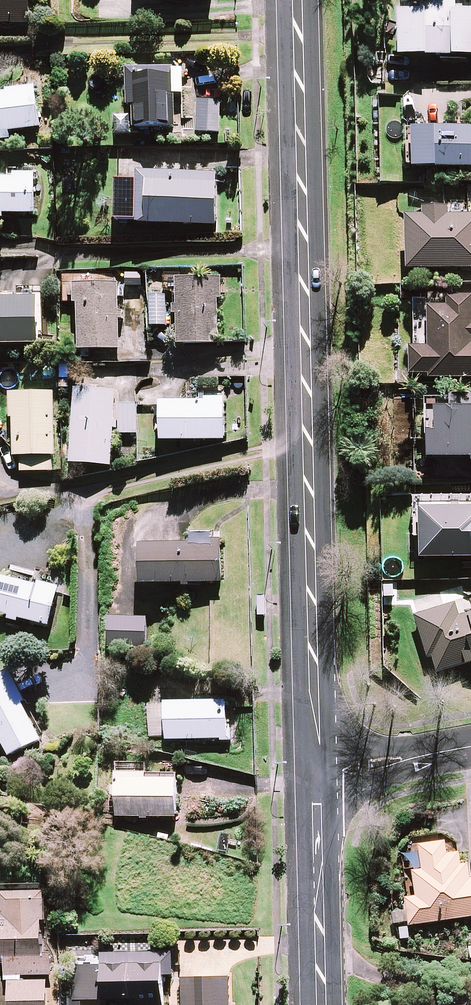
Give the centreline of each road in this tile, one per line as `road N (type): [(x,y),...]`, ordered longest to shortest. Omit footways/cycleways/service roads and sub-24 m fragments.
road 1 (tertiary): [(308,444),(297,0)]
road 2 (tertiary): [(320,768),(308,444)]
road 3 (residential): [(308,444),(154,475),(63,507)]
road 4 (tertiary): [(321,1004),(320,768)]
road 5 (residential): [(320,768),(470,746)]

